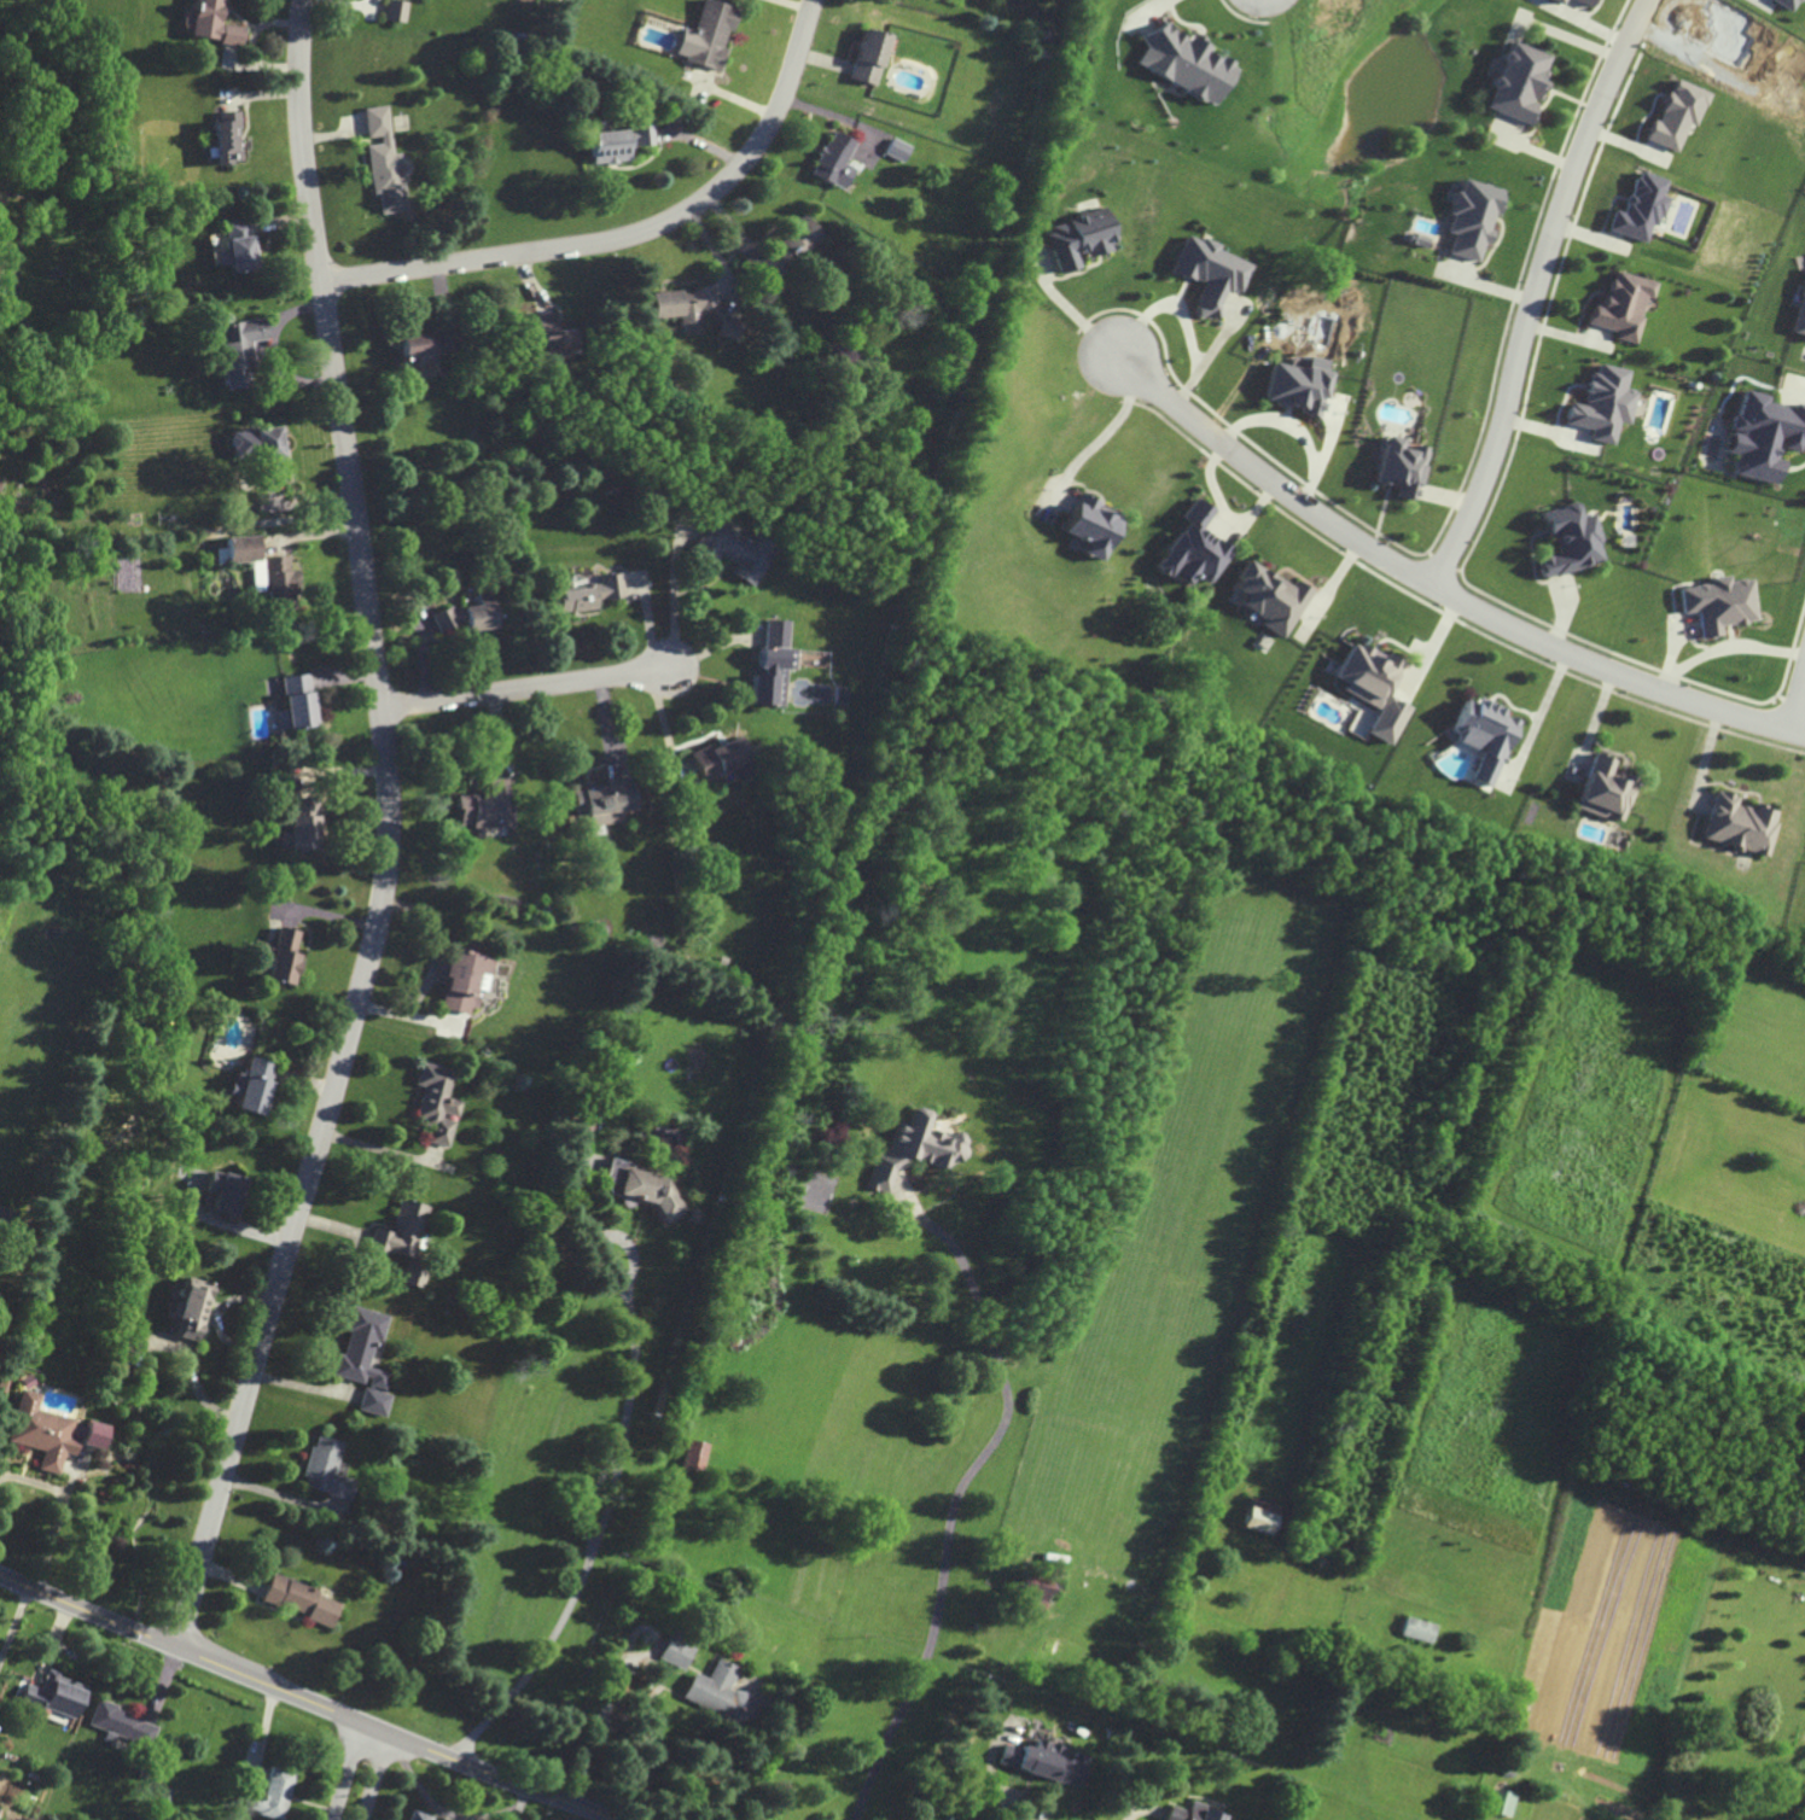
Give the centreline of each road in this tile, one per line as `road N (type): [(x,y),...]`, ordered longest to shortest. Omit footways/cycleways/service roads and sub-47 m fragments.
road 1 (residential): [(310,0),(309,145),(389,736),(391,871),(367,992),(176,1649)]
road 2 (residential): [(1119,355),(1270,483),(1458,601),(1655,689),(1804,735)]
road 3 (secondary): [(0,1575),(615,1819)]
road 4 (residential): [(1648,0),(1561,204),(1487,479),(1432,585)]
road 5 (residential): [(327,282),(609,243),(680,217),(729,182),(773,129),(816,0)]
road 6 (residential): [(385,711),(677,670)]

